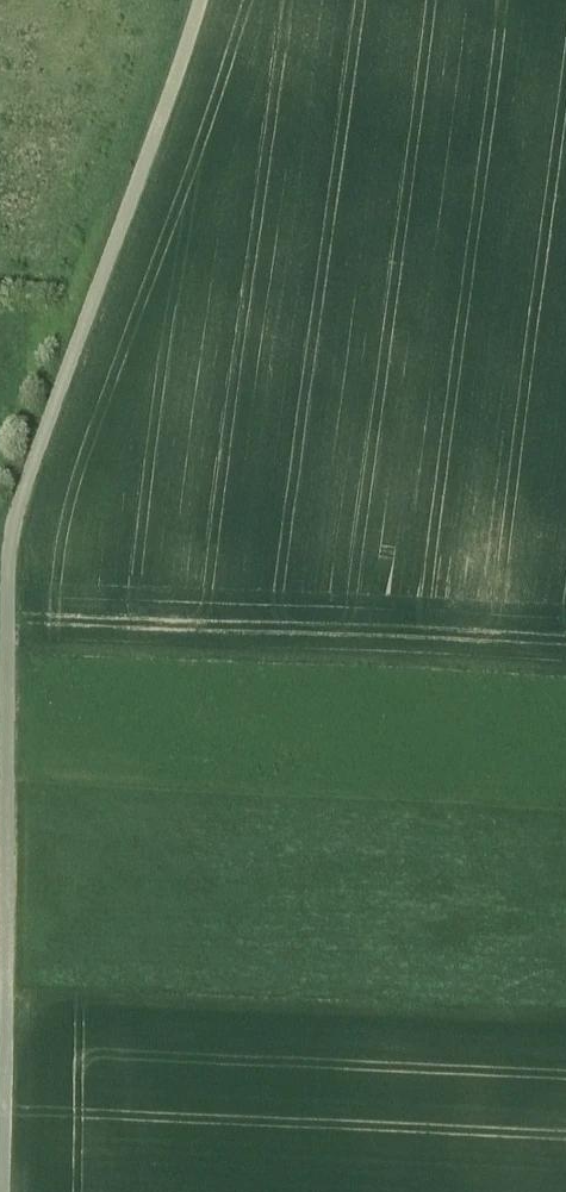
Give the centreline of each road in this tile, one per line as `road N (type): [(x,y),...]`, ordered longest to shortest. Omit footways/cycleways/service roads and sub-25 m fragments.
road 1 (track): [(200,0),(40,435),(13,537),(6,1191)]

